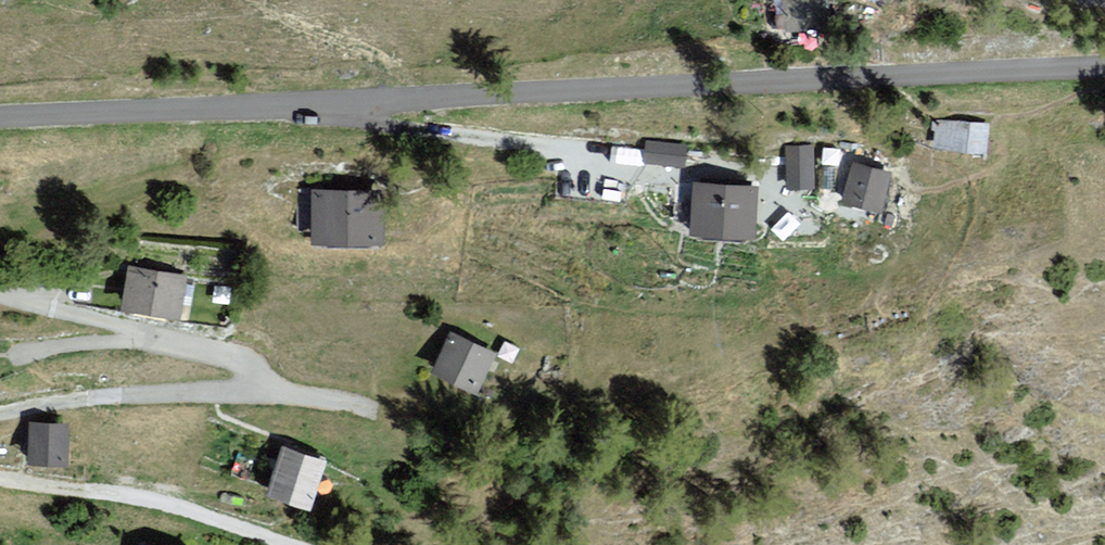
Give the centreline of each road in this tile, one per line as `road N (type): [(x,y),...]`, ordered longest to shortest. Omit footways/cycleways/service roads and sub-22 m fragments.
road 1 (unclassified): [(0,115),(1104,68)]
road 2 (residential): [(0,414),(86,399),(250,395),(268,386),(246,365),(0,301)]
road 3 (residential): [(283,544),(136,497),(0,481)]

